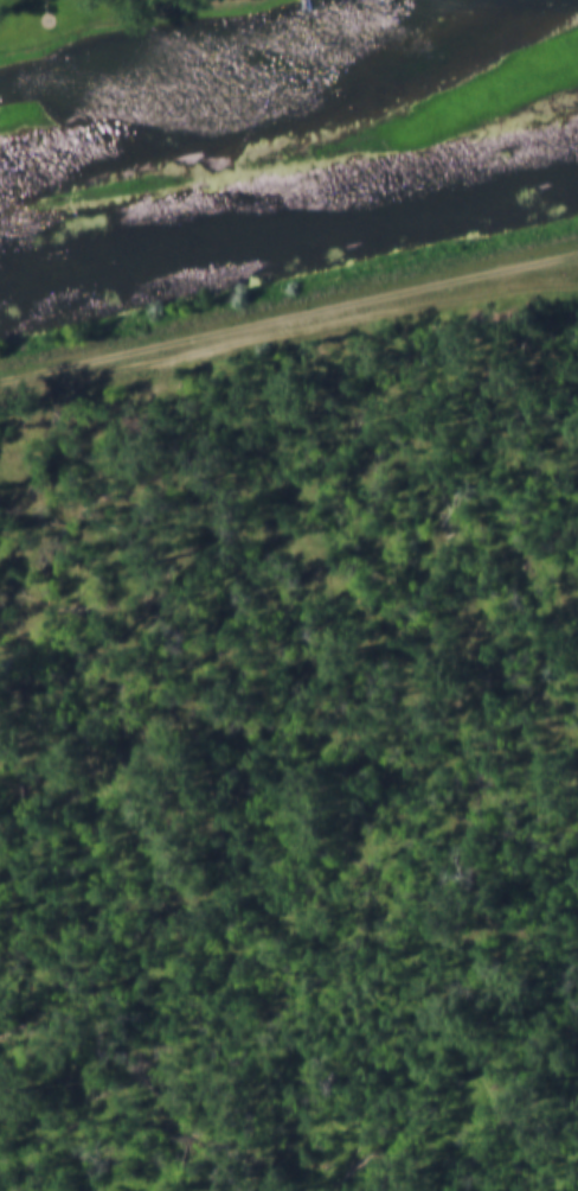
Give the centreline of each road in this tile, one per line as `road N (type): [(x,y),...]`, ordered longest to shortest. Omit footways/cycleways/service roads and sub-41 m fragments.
road 1 (track): [(0,384),(577,251)]

